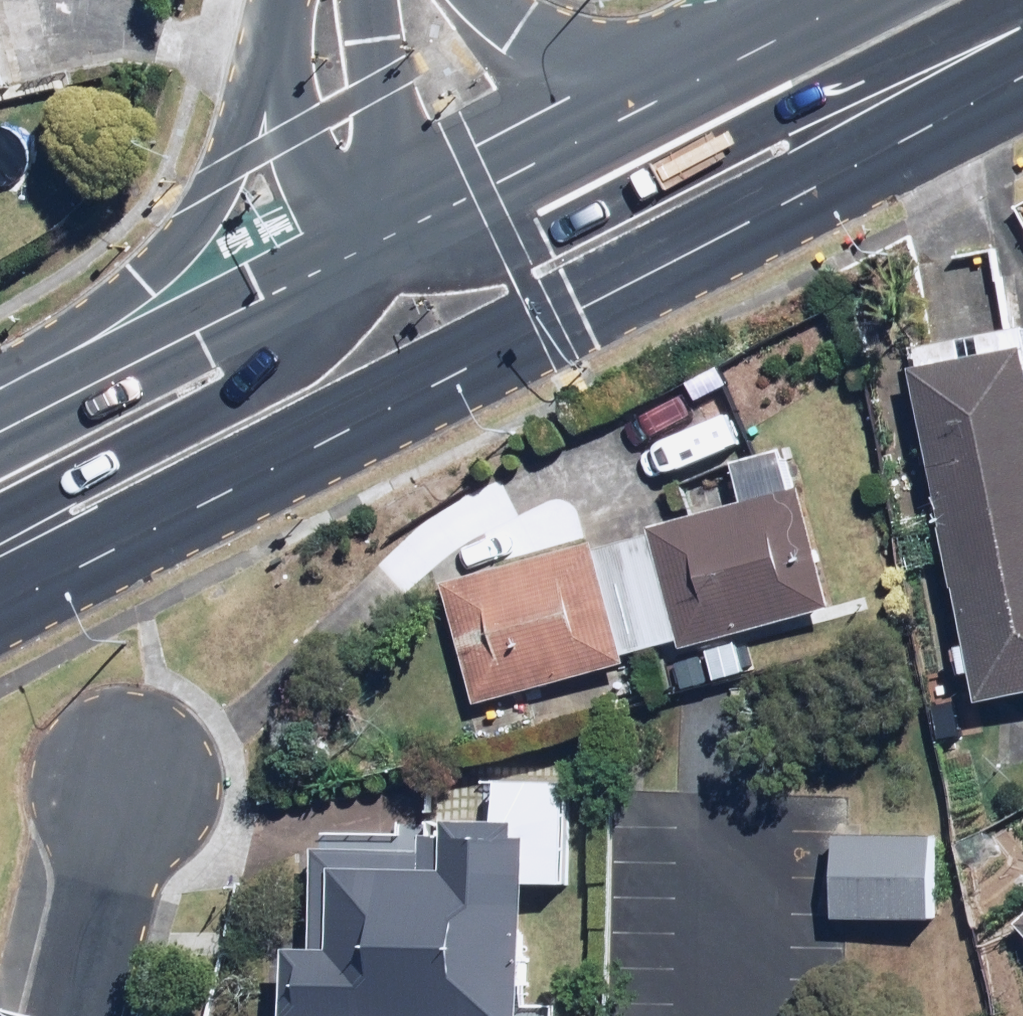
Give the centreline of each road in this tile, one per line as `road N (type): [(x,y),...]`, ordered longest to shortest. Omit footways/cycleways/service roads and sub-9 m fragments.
road 1 (primary): [(1022,68),(0,611)]
road 2 (primary): [(1011,0),(530,245),(482,250),(393,231)]
road 3 (primary): [(0,436),(131,299),(189,222),(240,128),(284,3)]
road 4 (primary): [(393,231),(347,298),(284,357),(0,519)]
road 5 (primary): [(0,439),(393,231)]
road 6 (primary): [(393,231),(687,81)]
road 7 (secondary): [(393,231),(338,213),(315,190),(290,114),(284,3)]
road 8 (residential): [(78,1015),(144,765)]
road 9 (primary): [(473,0),(496,31),(589,77),(687,81)]
road 10 (secondary): [(369,0),(393,231)]
road 11 (primary): [(687,81),(844,0)]

